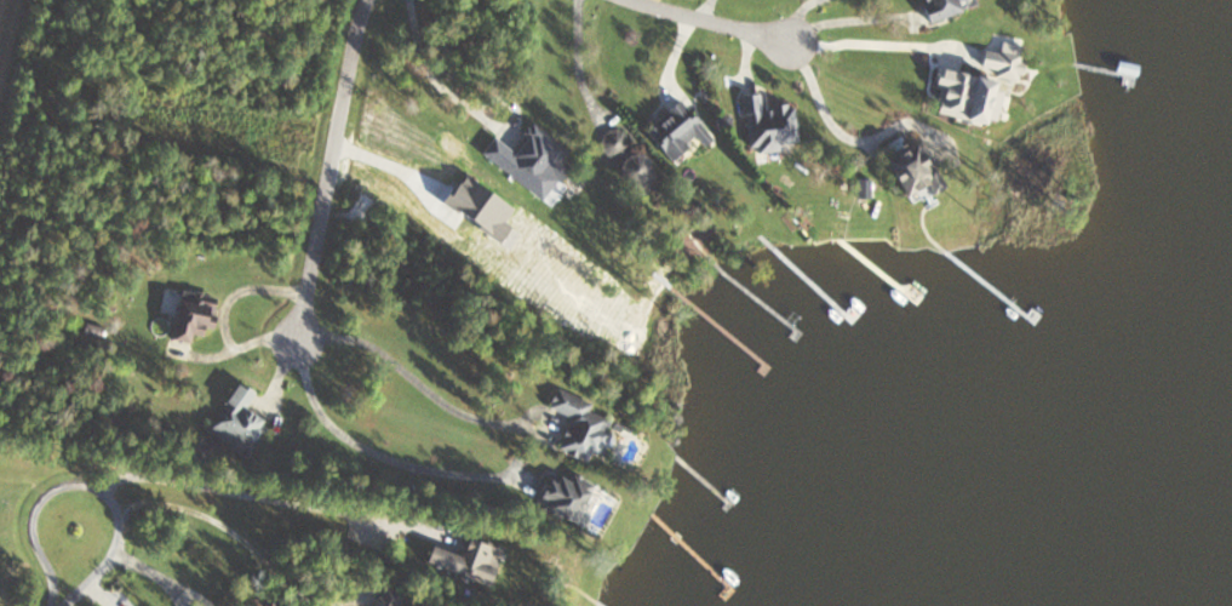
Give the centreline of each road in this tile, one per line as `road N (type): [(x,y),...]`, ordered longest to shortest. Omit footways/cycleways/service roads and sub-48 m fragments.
road 1 (residential): [(302,337),(342,102),(369,0)]
road 2 (residential): [(68,605),(121,537),(113,498),(97,487),(50,490),(38,508),(33,526),(55,605)]
road 3 (residential): [(636,0),(790,42)]

